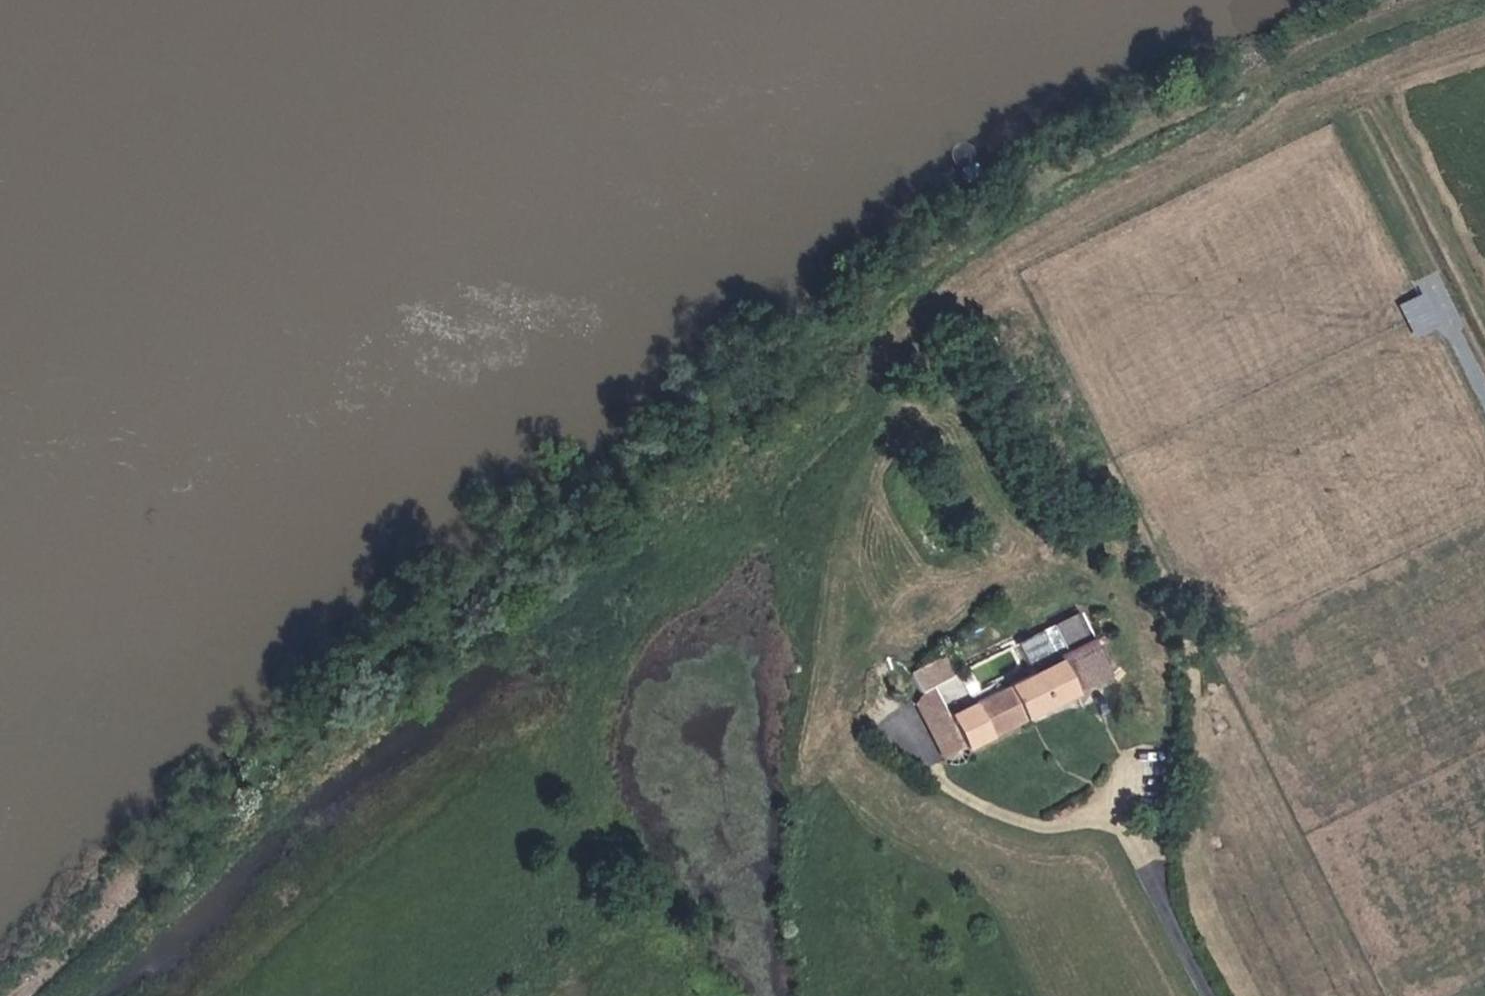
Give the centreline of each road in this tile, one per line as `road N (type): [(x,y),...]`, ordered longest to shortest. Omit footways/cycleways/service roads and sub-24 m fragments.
road 1 (track): [(1214,995),(1128,831)]

